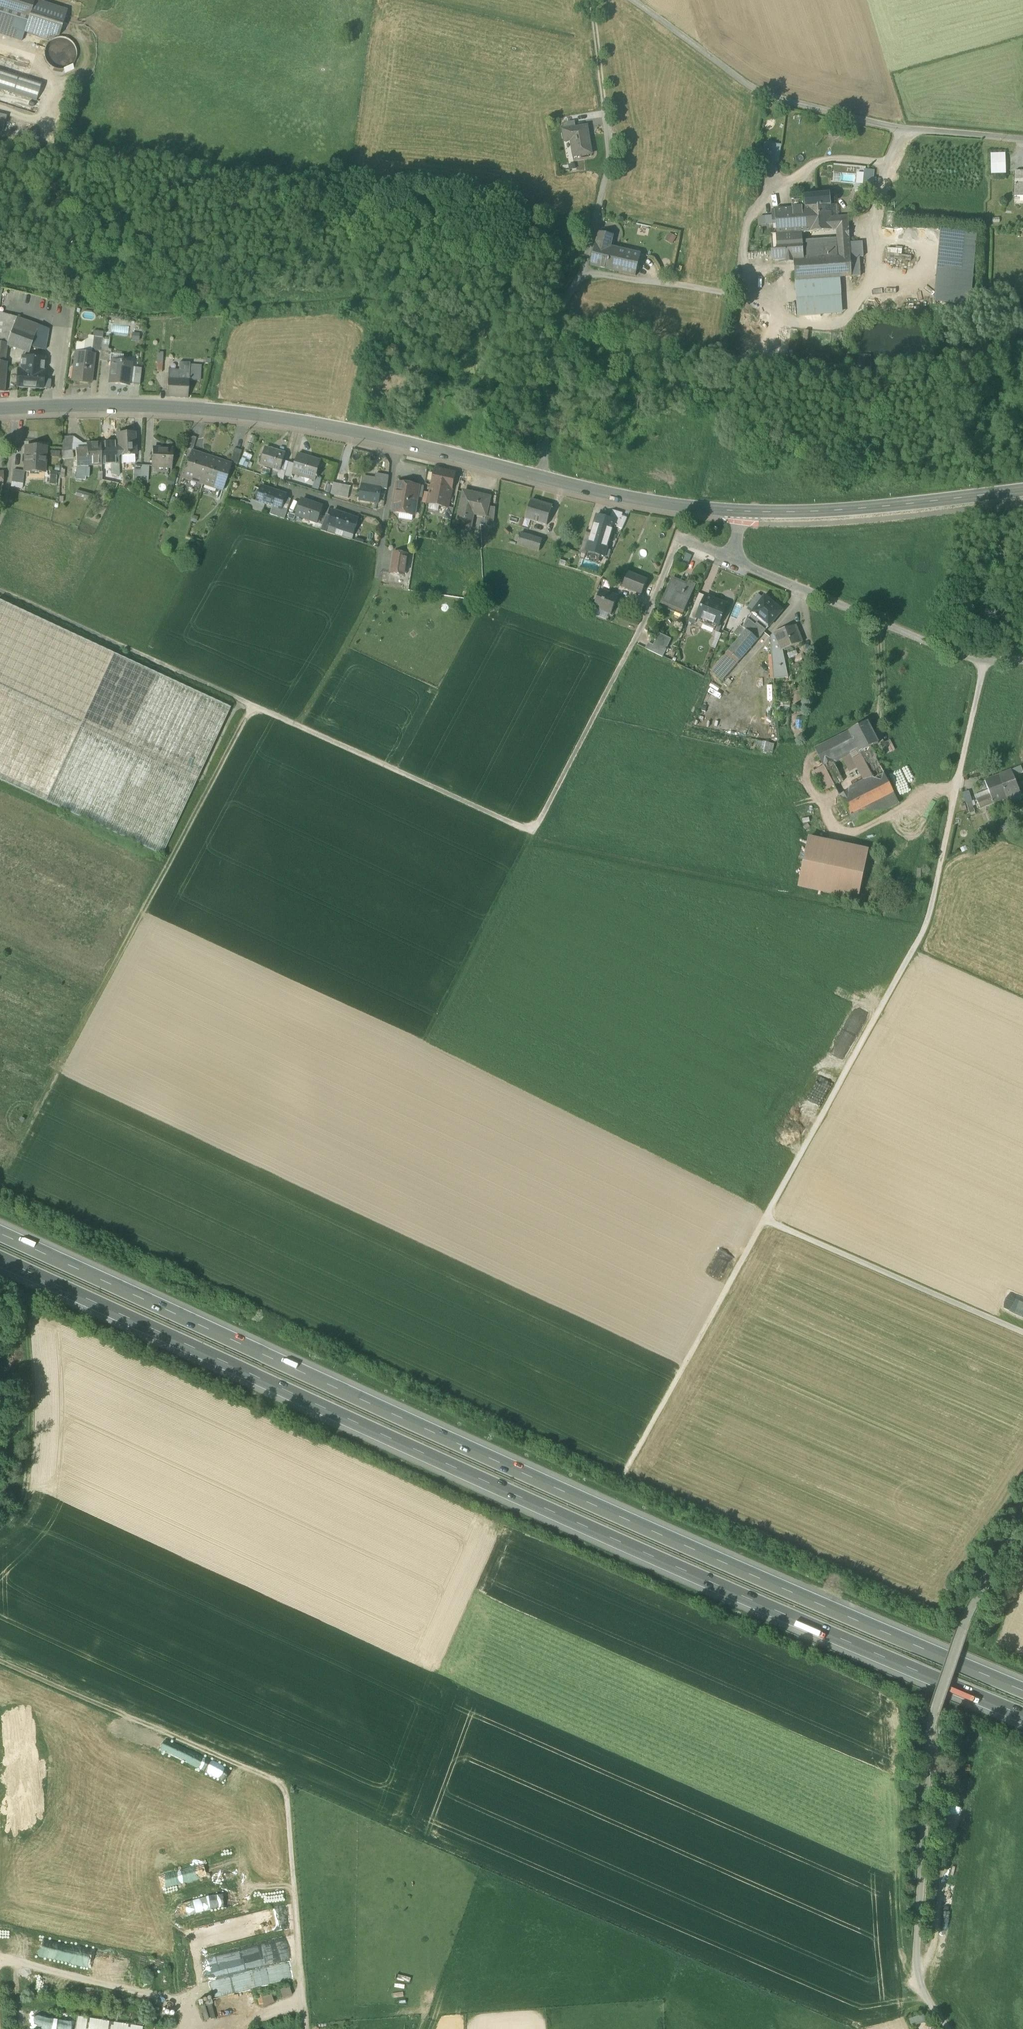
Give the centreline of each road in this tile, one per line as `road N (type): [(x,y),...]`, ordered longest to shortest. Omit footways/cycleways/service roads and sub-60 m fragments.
road 1 (motorway): [(1022,1689),(598,1507),(0,1233)]
road 2 (motorway): [(0,1259),(590,1529),(1022,1714)]
road 3 (track): [(0,591),(534,832),(679,538)]
road 4 (track): [(986,661),(929,921),(628,1473)]
road 5 (unclassified): [(1022,1513),(969,1615),(932,1720),(917,1981),(948,2028)]
road 6 (residential): [(1022,139),(901,130),(759,93),(632,0)]
road 7 (tertiary): [(398,440),(209,410),(0,409)]
road 8 (tertiary): [(741,511),(625,499),(398,440)]
road 9 (residential): [(730,558),(943,648),(986,661),(1022,660)]
road 10 (track): [(285,1787),(0,1664)]
road 11 (tertiary): [(1022,490),(876,507),(741,511)]
road 12 (track): [(765,1219),(1022,1333)]
road 13 (track): [(0,1525),(25,1508),(32,1314)]
road 14 (track): [(542,478),(555,329),(584,269)]
road 15 (track): [(584,269),(734,295)]

